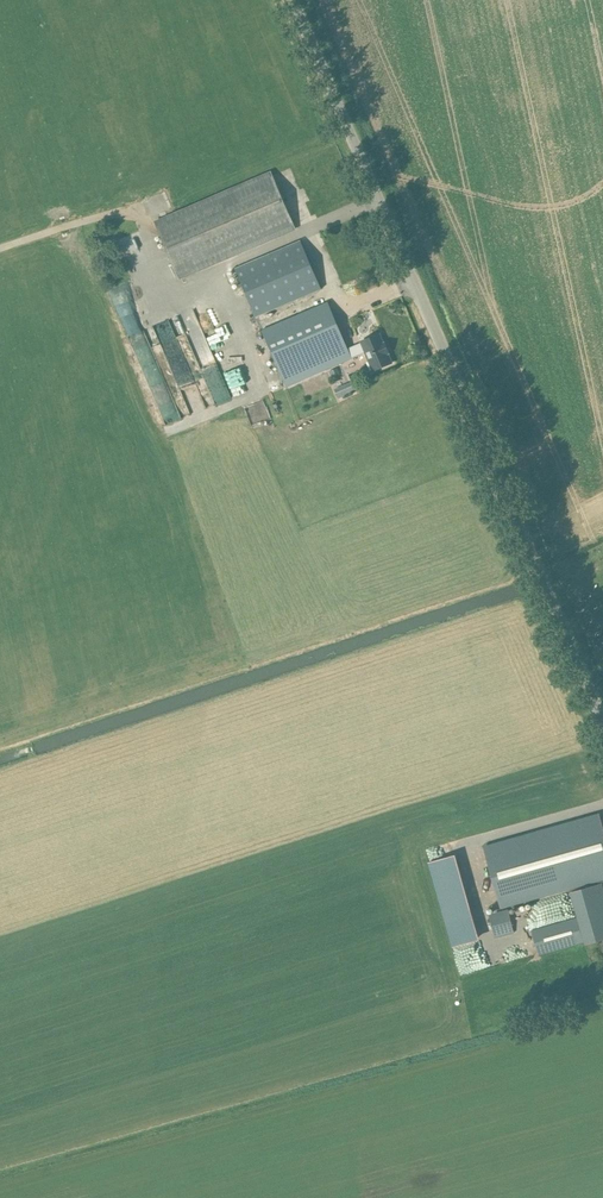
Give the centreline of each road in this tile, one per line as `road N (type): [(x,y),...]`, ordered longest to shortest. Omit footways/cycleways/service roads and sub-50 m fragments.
road 1 (unclassified): [(602,730),(291,0)]
road 2 (track): [(0,248),(128,213),(171,289)]

